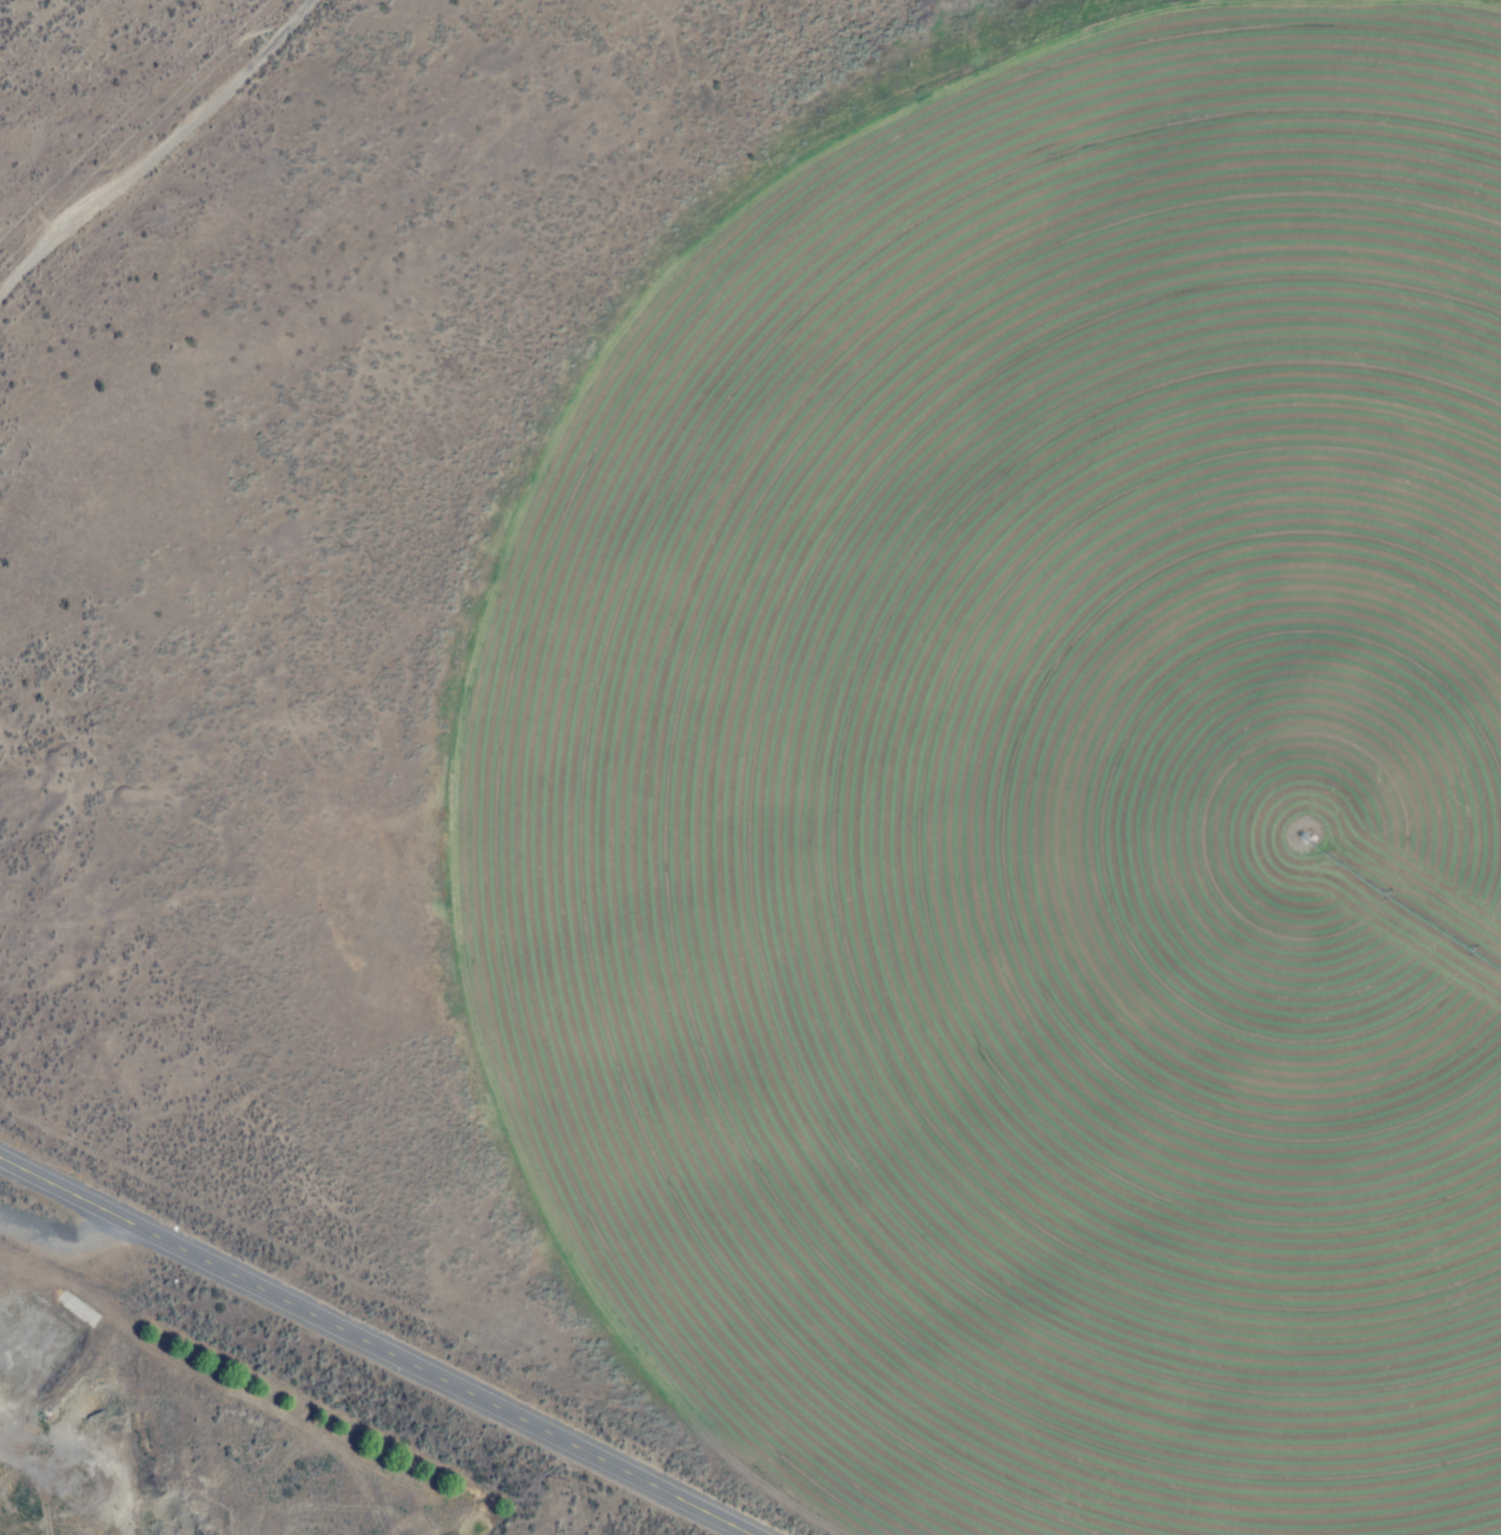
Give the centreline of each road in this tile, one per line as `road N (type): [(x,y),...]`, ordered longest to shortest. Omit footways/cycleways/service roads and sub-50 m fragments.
road 1 (secondary): [(752,1534),(0,1158)]

